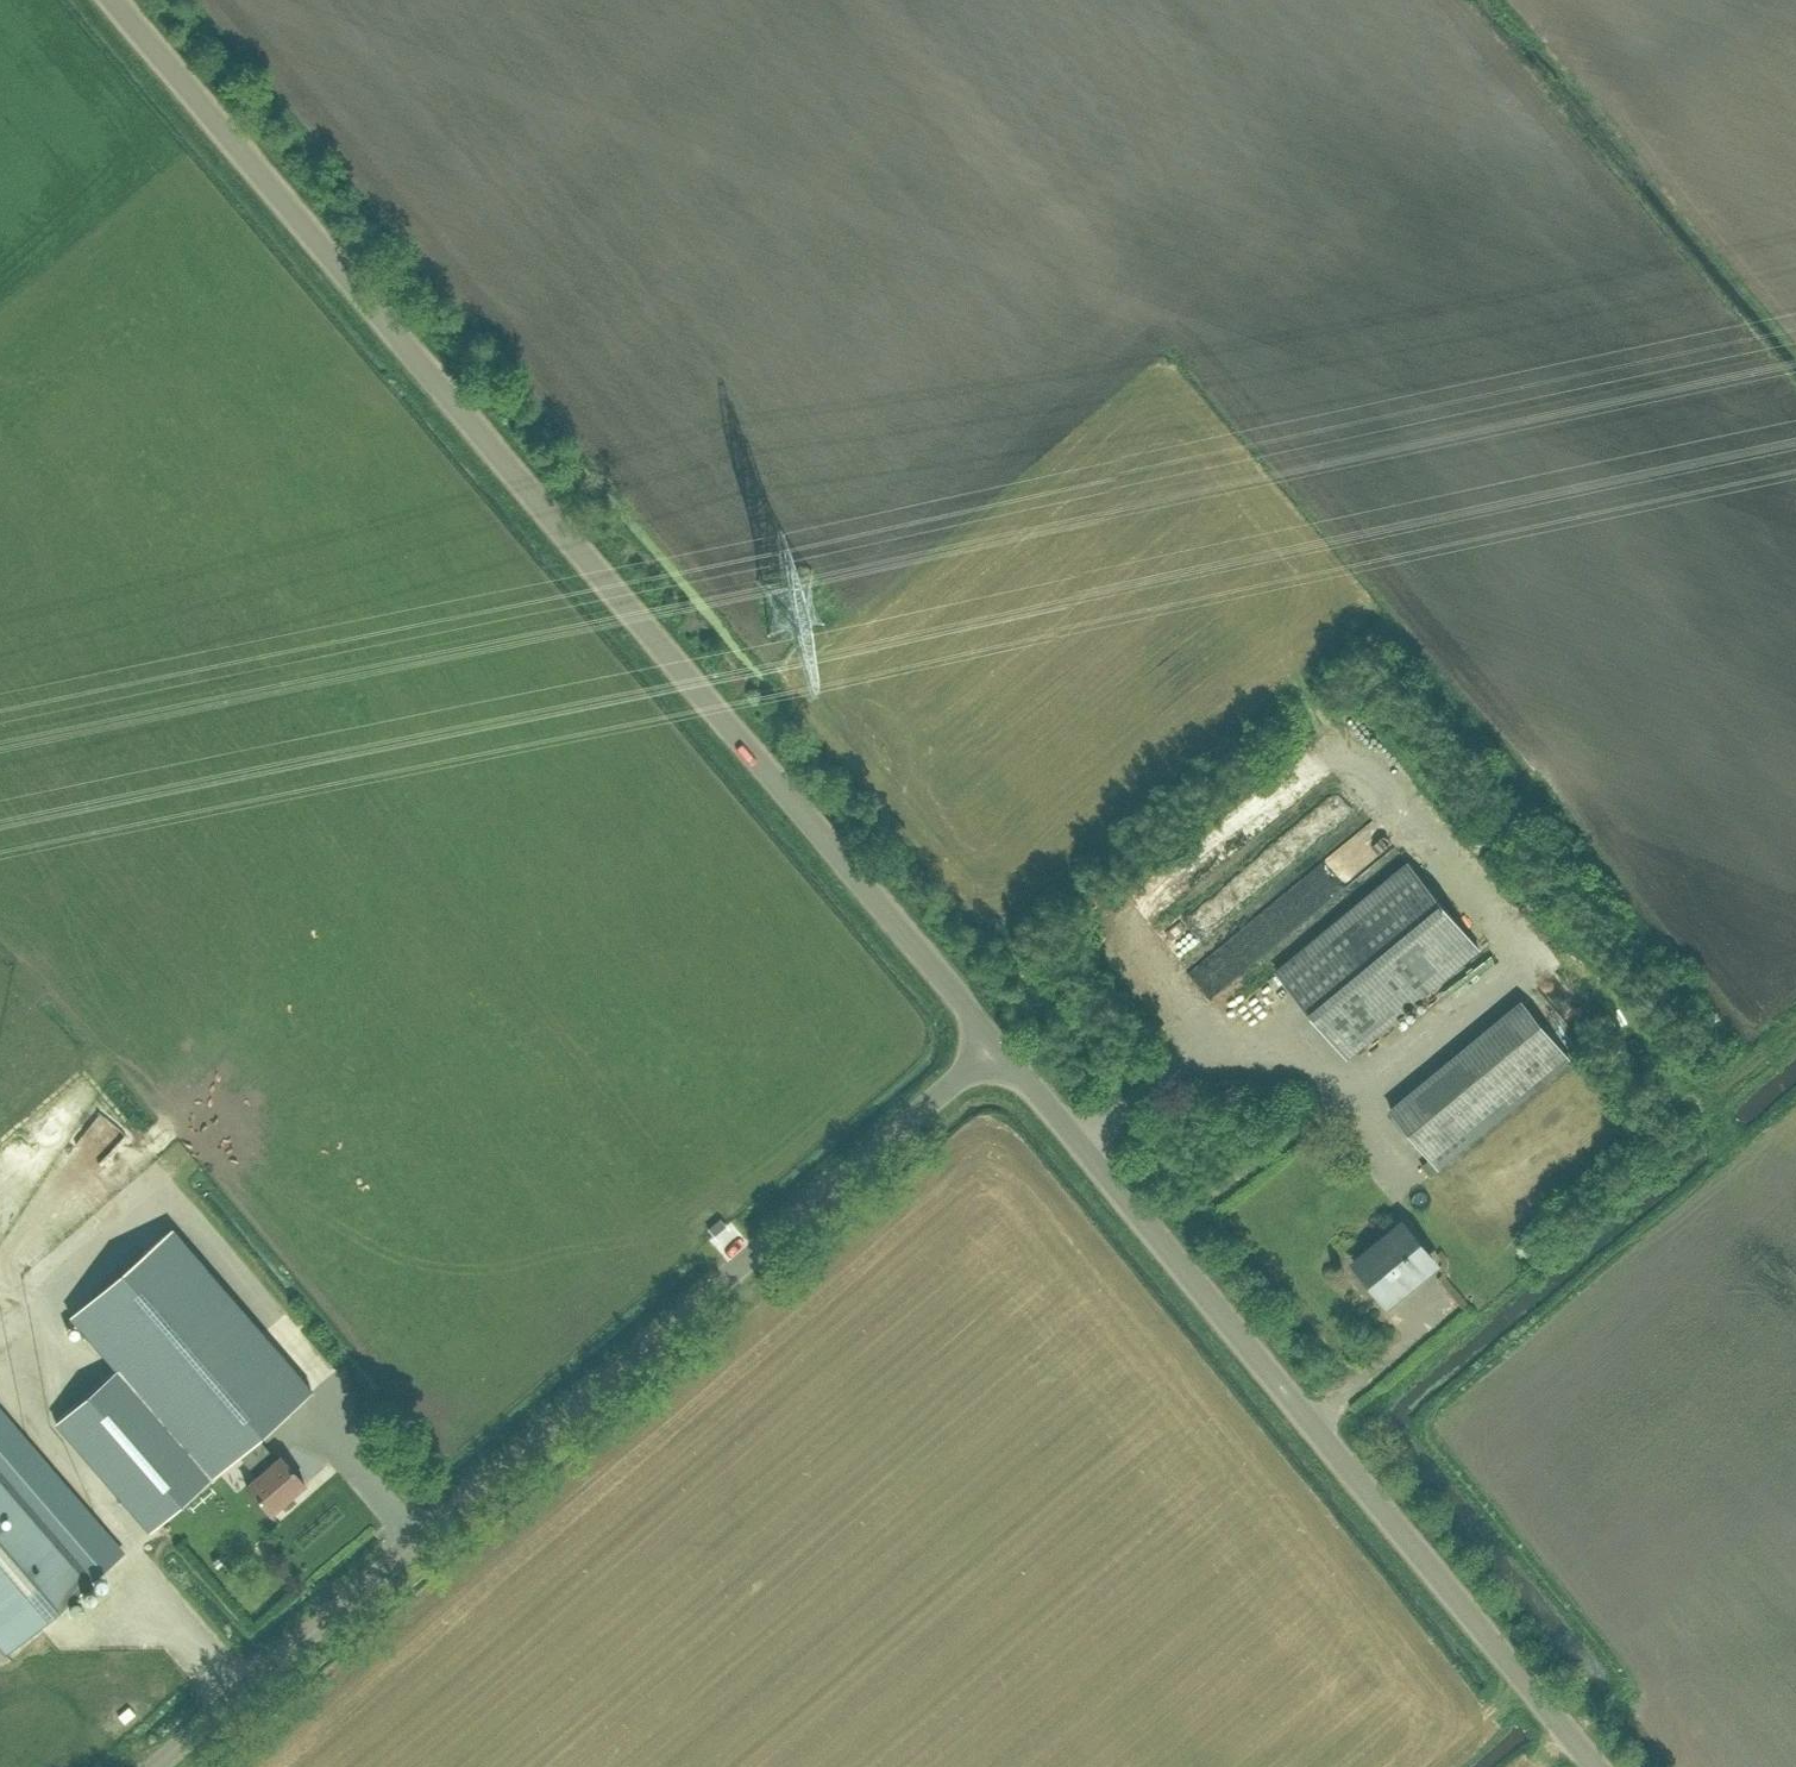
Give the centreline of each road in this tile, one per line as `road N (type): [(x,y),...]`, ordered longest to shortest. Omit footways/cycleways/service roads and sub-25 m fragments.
road 1 (tertiary): [(995,1040),(101,0)]
road 2 (tertiary): [(148,1766),(553,1411),(995,1040)]
road 3 (tertiary): [(1597,1766),(995,1040)]
road 4 (track): [(1539,930),(1701,1100),(1795,1020)]

